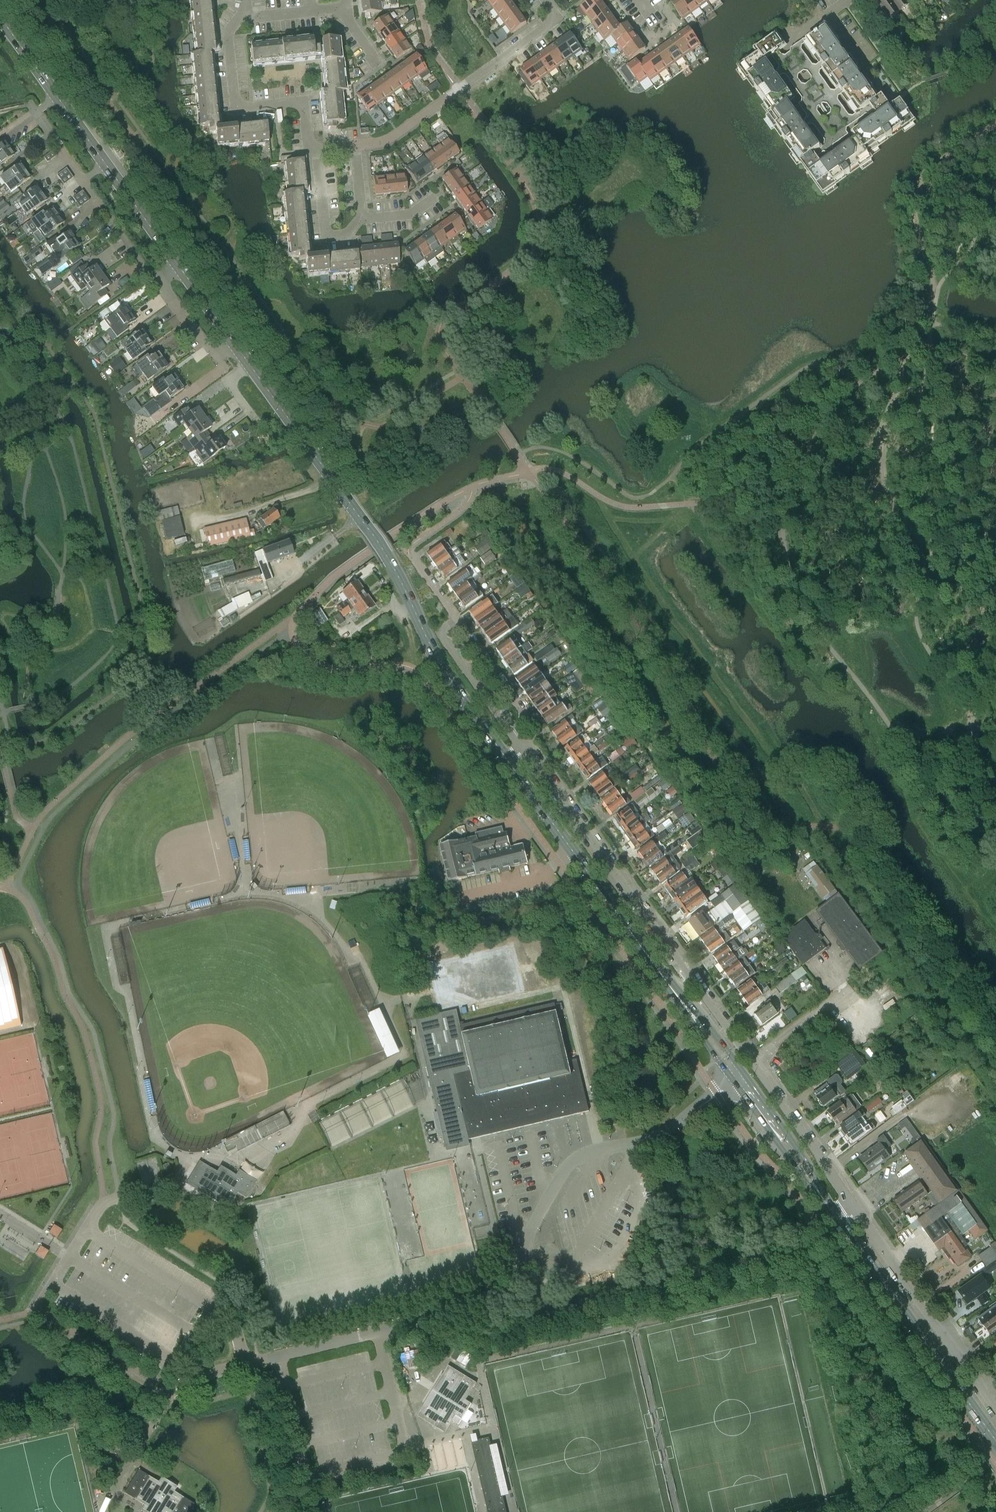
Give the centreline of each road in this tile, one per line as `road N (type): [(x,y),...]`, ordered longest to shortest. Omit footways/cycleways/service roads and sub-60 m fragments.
road 1 (unclassified): [(154,1422),(184,1381),(482,1303),(577,1158),(665,1132),(738,1079)]
road 2 (residential): [(855,1206),(523,748)]
road 3 (secondary): [(507,760),(428,641),(385,553),(232,341)]
road 4 (secondary): [(738,1079),(507,760)]
road 5 (secondary): [(995,1442),(837,1219)]
road 6 (residential): [(355,147),(390,139),(547,25),(546,0)]
road 7 (residential): [(995,1406),(855,1206)]
road 8 (residential): [(316,151),(298,105),(236,101),(228,34),(246,8)]
road 9 (secondary): [(837,1219),(738,1079)]
road 10 (residential): [(513,739),(442,637),(457,619)]
road 11 (residential): [(83,180),(159,282)]
road 12 (secondary): [(179,267),(105,164)]
road 13 (residential): [(363,220),(348,233),(327,229),(316,151)]

